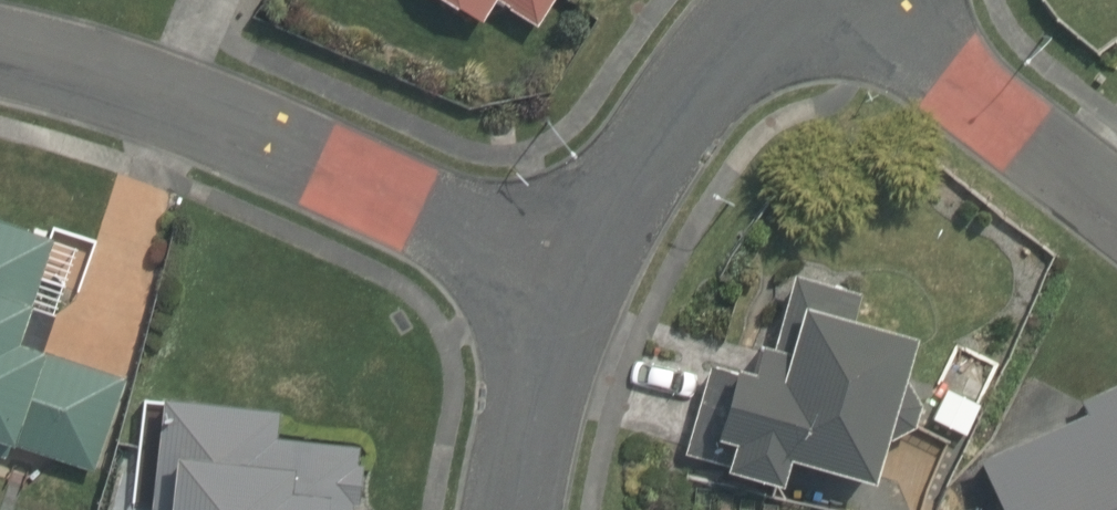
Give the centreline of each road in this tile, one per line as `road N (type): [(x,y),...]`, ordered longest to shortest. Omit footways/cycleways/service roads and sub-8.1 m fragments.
road 1 (residential): [(0,63),(189,113),(555,275)]
road 2 (residential): [(781,0),(661,128),(555,275)]
road 3 (residential): [(1116,206),(865,0)]
road 4 (residential): [(555,275),(516,509)]

